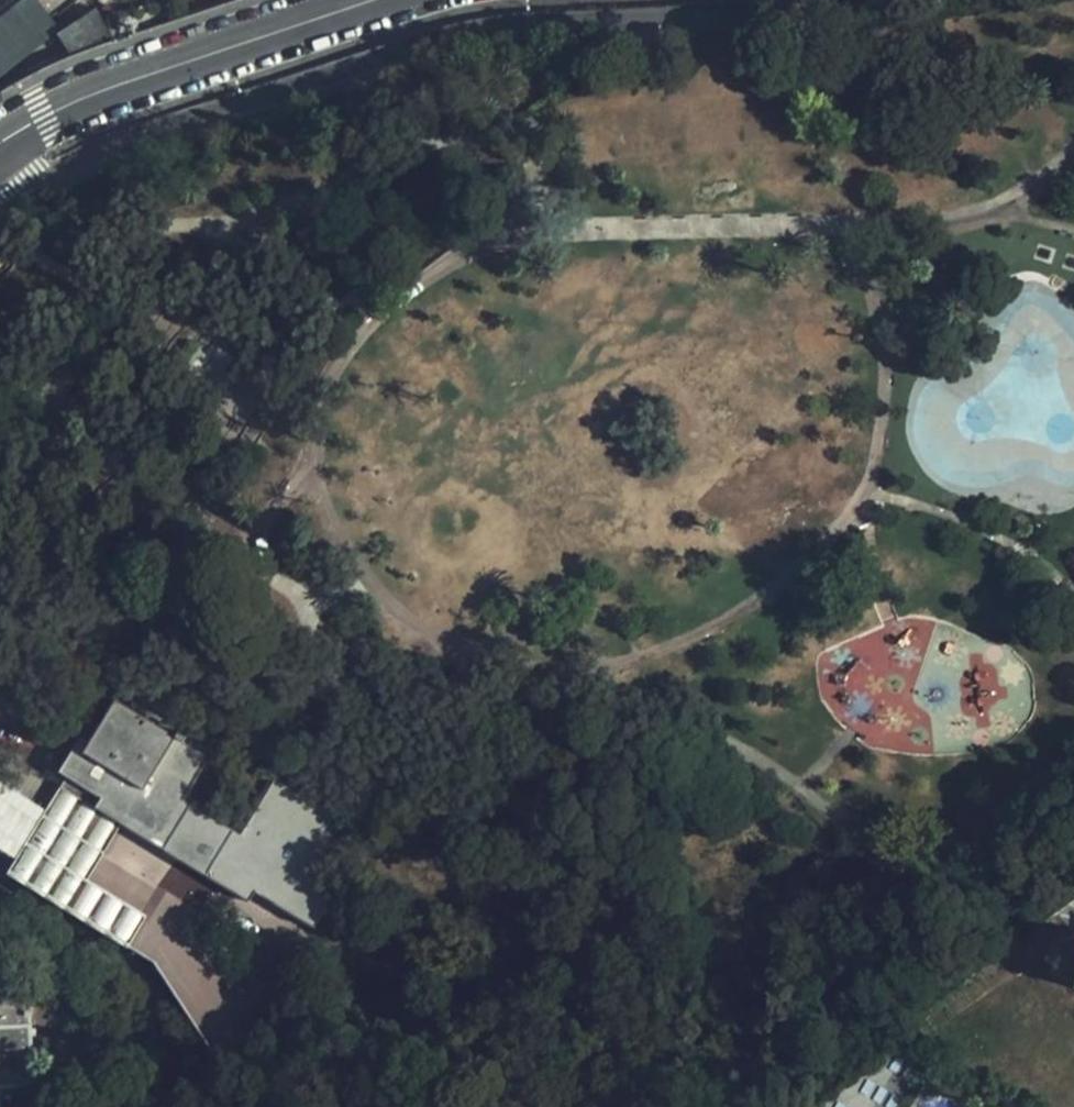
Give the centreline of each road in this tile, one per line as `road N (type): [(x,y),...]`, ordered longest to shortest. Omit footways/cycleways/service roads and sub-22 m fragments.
road 1 (residential): [(0,168),(23,181),(454,34),(895,0)]
road 2 (primary): [(0,142),(108,89),(378,0)]
road 3 (residential): [(0,891),(121,970),(156,1023),(159,1106)]

